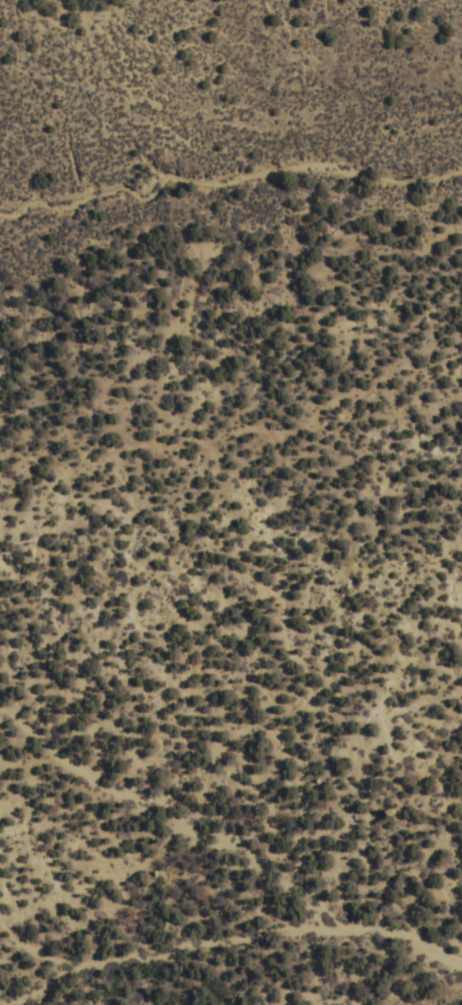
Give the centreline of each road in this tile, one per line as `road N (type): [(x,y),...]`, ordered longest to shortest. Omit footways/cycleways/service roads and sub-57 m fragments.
road 1 (track): [(0,710),(193,832),(271,846),(344,797),(400,702),(429,696),(461,707)]
road 2 (track): [(461,688),(424,633),(393,619),(302,618),(221,552),(145,515),(58,517),(0,540)]

